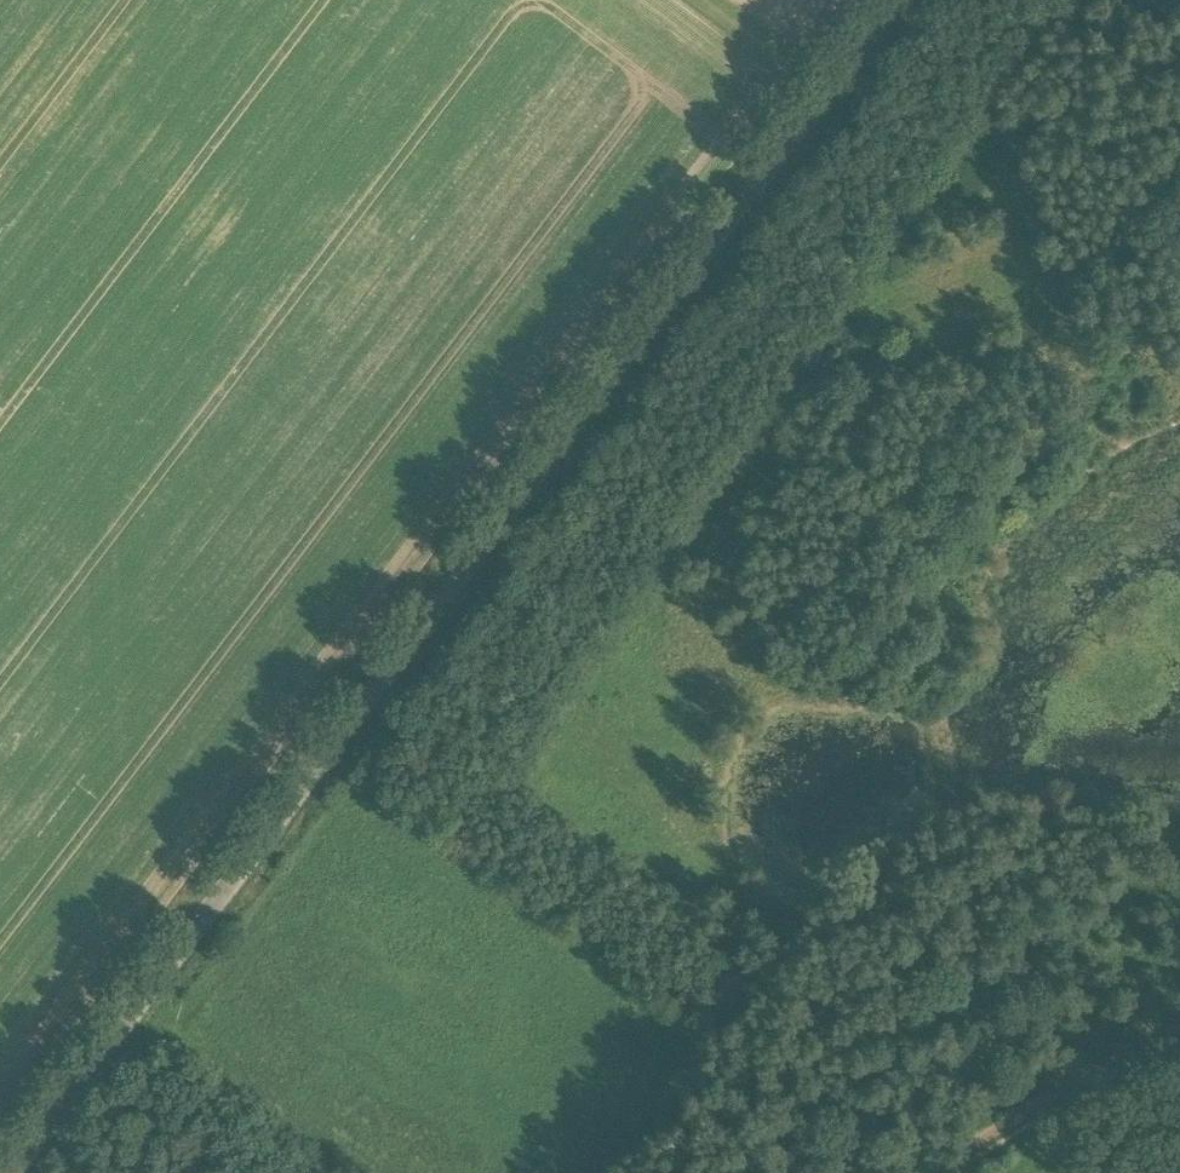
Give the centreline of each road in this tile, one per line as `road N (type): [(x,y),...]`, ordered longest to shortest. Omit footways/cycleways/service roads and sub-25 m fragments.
road 1 (unclassified): [(10,1172),(895,0)]
road 2 (track): [(925,1172),(1179,1025)]
road 3 (track): [(754,187),(881,274)]

